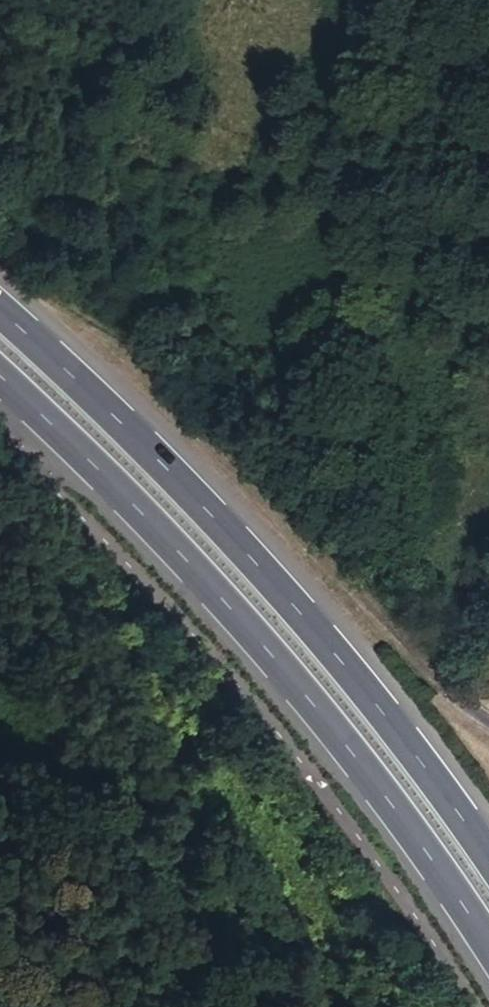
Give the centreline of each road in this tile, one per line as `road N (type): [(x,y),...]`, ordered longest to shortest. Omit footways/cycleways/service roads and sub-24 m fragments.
road 1 (trunk): [(0,373),(254,634),(410,830),(488,945)]
road 2 (trunk): [(488,859),(247,547),(169,466),(0,317)]

